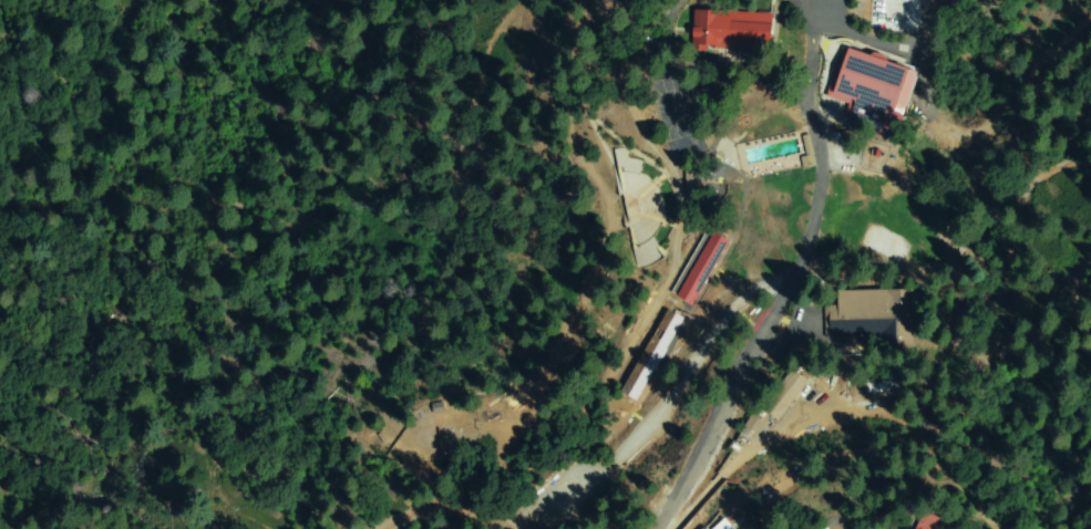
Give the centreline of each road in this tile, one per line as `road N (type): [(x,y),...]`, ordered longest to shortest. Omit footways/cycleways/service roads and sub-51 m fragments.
road 1 (residential): [(681,437),(732,341),(784,270),(805,205),(810,159),(790,0)]

